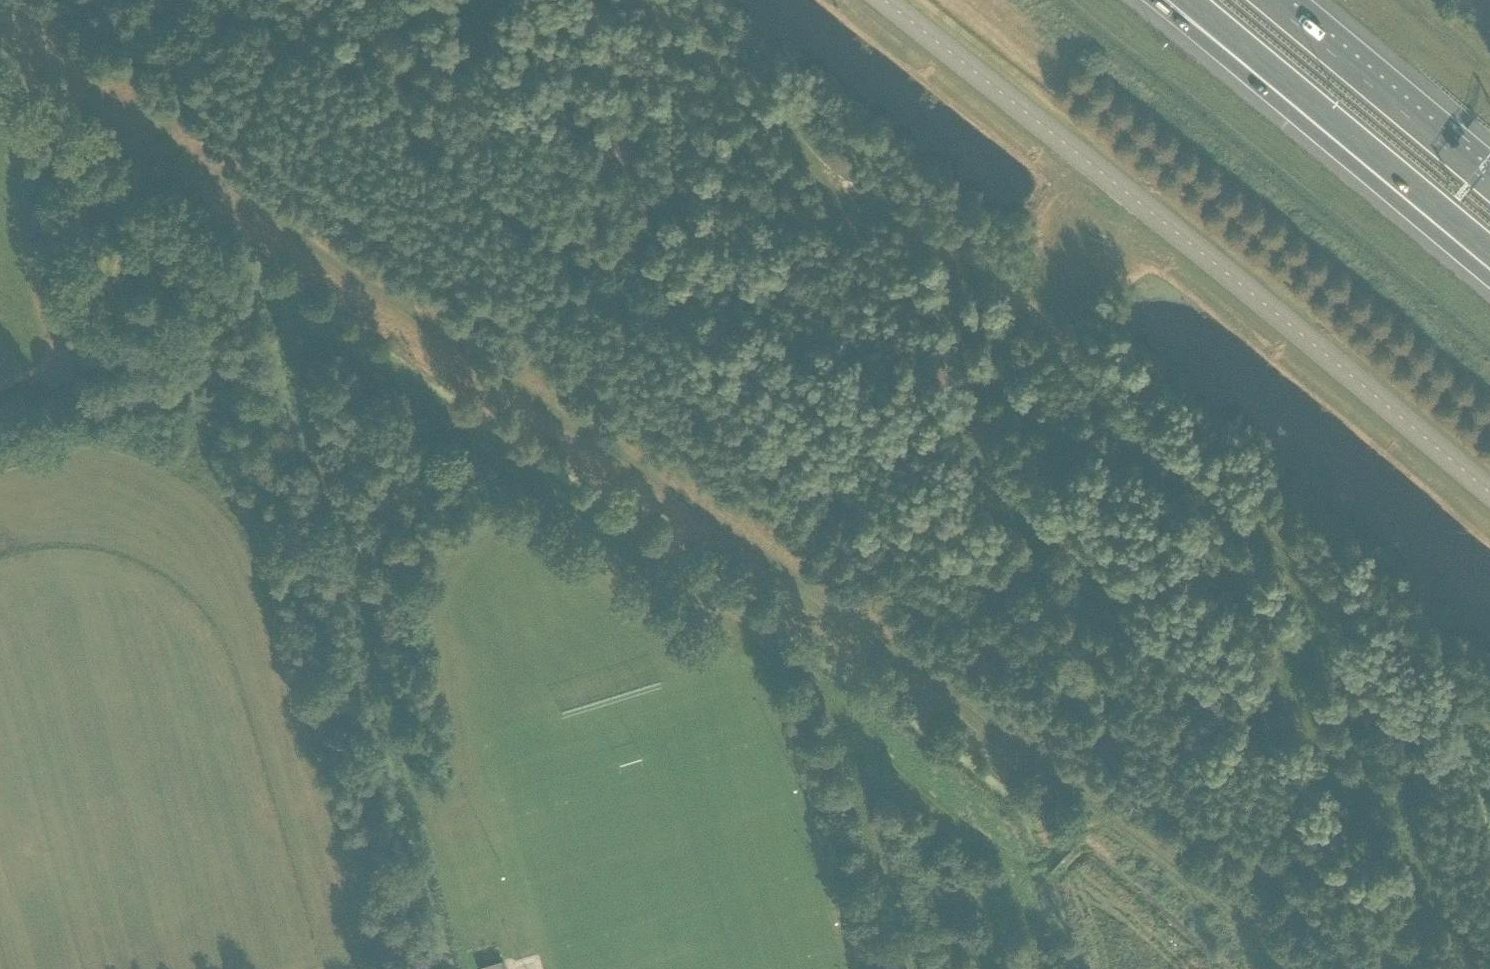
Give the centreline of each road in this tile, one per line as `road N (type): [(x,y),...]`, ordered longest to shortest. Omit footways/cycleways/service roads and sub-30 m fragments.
road 1 (secondary): [(1489,494),(884,0)]
road 2 (motorway): [(1489,185),(1268,0)]
road 3 (motorway): [(1282,78),(1489,252)]
road 4 (motorway): [(1170,0),(1282,78)]
road 5 (motorway): [(1186,0),(1282,78)]

